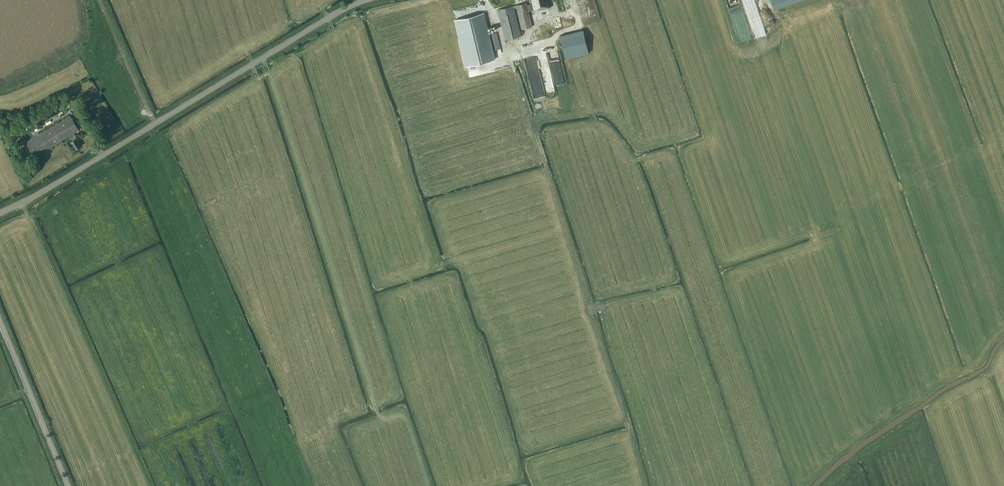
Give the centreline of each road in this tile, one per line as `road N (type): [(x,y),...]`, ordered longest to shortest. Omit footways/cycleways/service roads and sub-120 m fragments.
road 1 (unclassified): [(0,213),(368,0)]
road 2 (tertiary): [(68,485),(0,321)]

